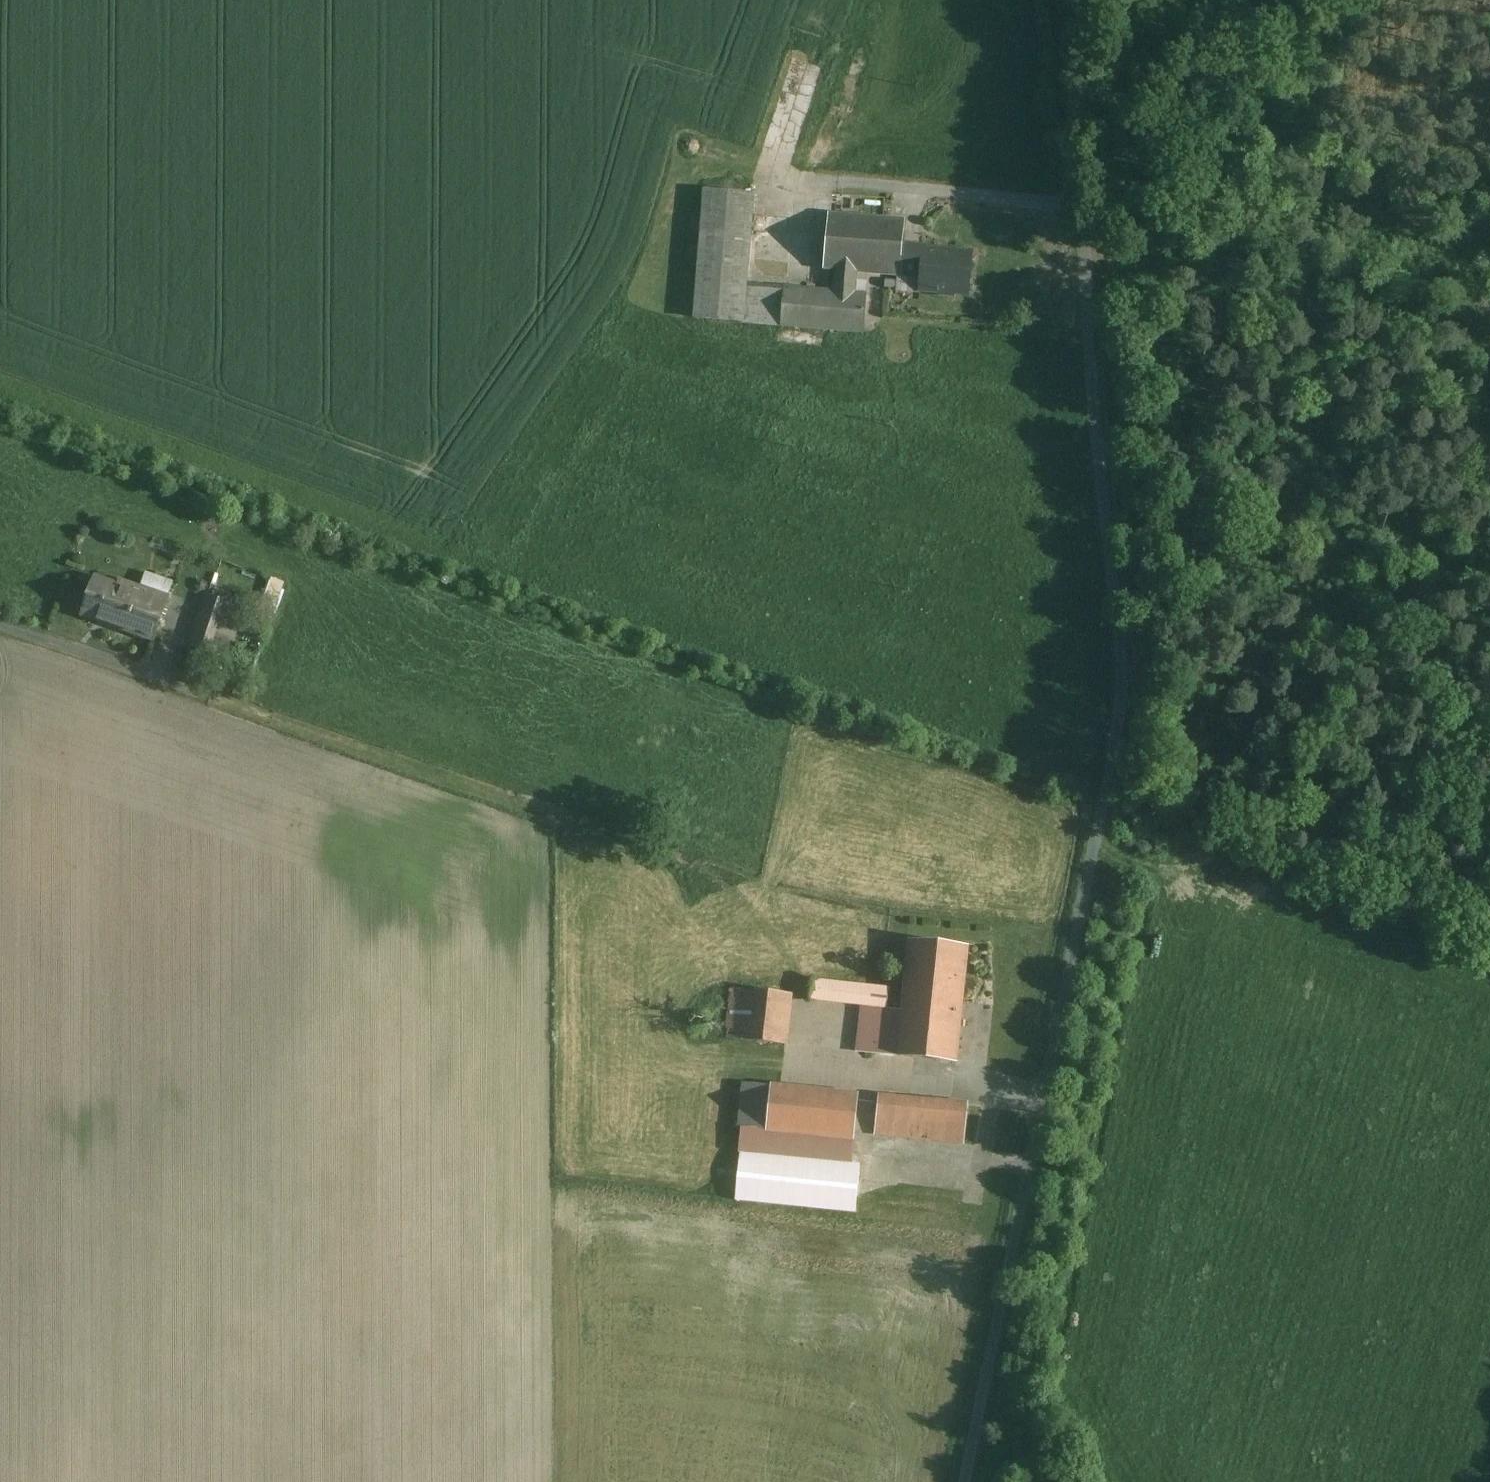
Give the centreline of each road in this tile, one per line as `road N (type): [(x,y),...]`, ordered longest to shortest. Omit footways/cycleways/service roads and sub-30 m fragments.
road 1 (unclassified): [(968,1481),(1123,708),(1065,0)]
road 2 (track): [(811,996),(783,933),(741,889),(674,847),(161,673)]

